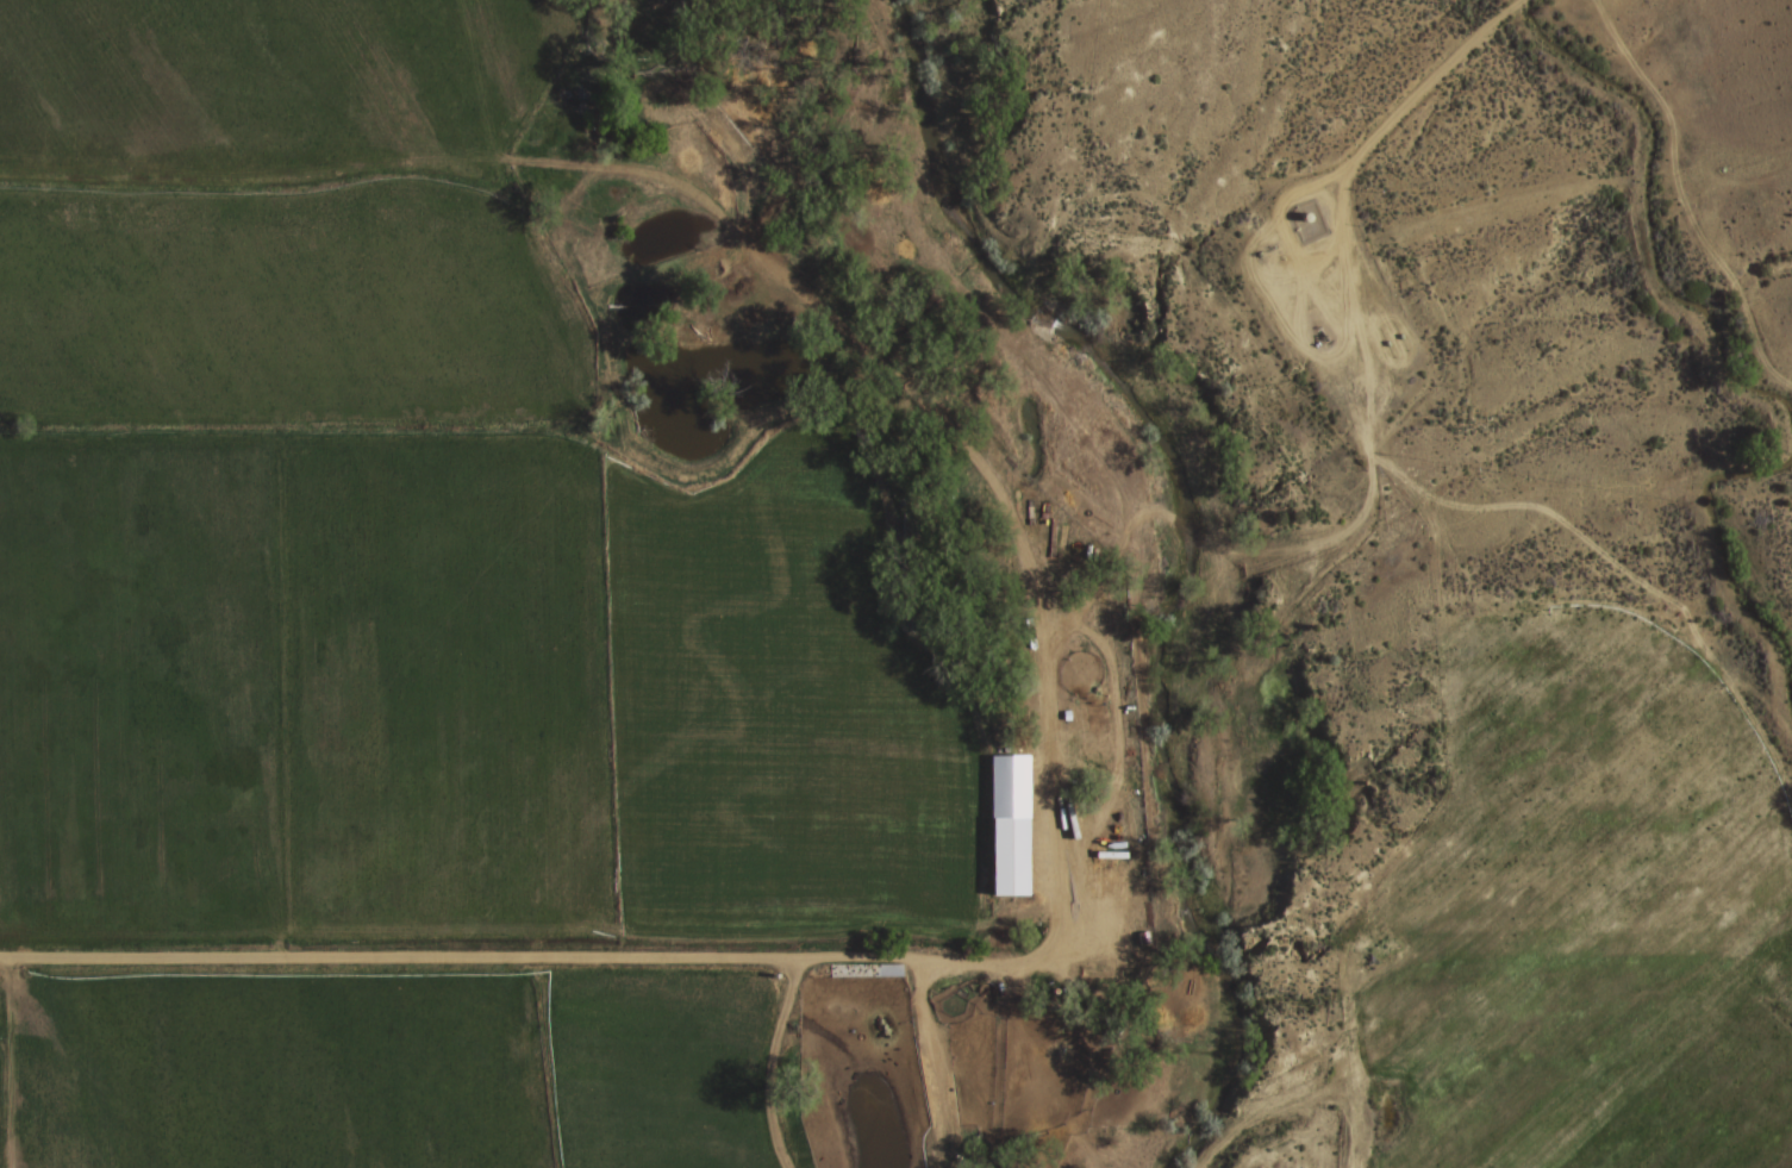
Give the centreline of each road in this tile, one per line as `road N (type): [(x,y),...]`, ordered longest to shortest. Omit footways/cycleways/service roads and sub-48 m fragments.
road 1 (residential): [(788,1167),(762,1126),(763,1074),(775,1018),(812,952),(0,956)]

